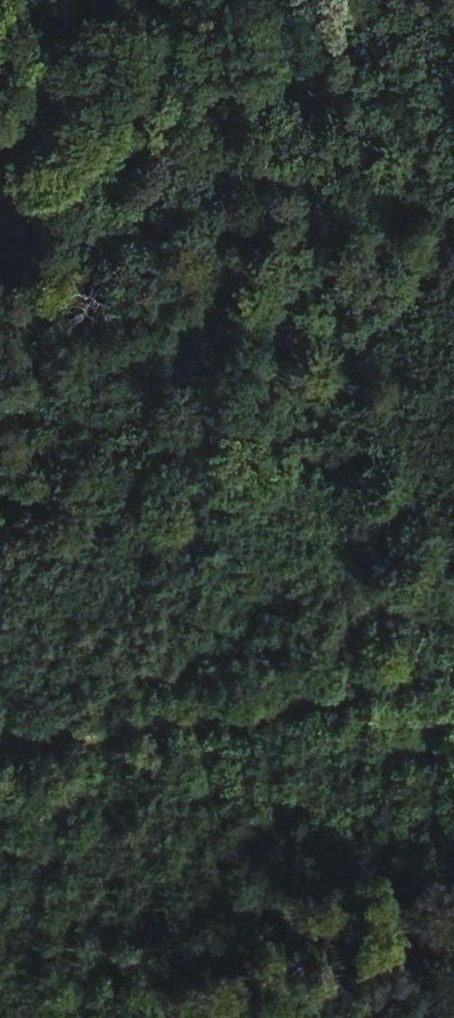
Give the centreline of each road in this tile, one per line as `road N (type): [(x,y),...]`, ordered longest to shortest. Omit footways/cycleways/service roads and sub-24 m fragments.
road 1 (track): [(0,767),(453,688)]

